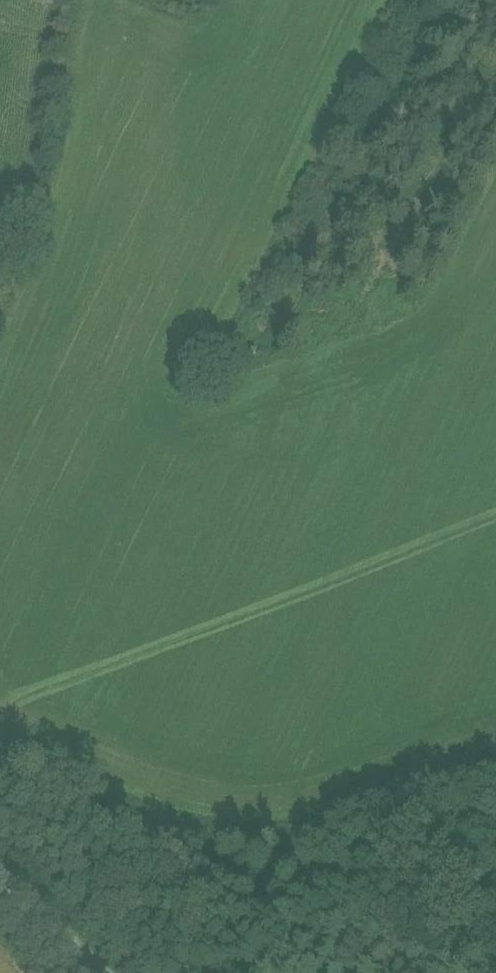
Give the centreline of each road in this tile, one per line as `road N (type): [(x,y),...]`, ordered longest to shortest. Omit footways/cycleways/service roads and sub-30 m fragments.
road 1 (unclassified): [(102,972),(0,864)]

